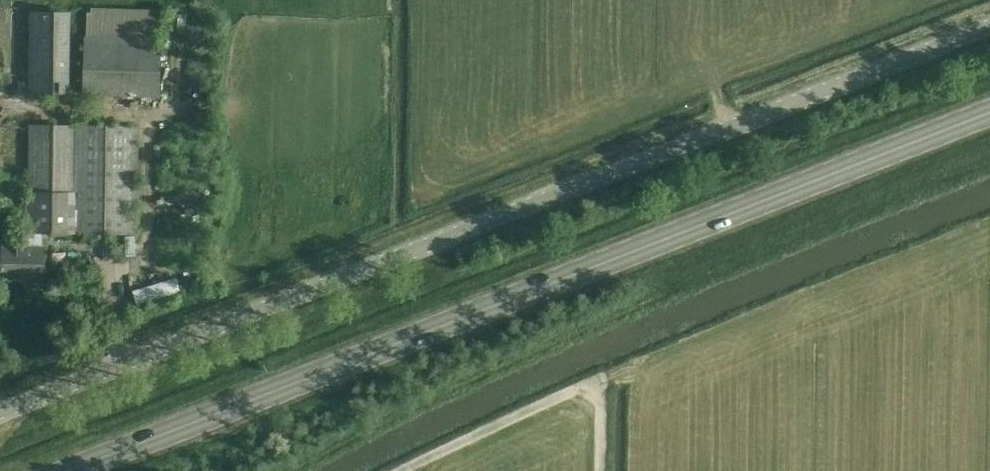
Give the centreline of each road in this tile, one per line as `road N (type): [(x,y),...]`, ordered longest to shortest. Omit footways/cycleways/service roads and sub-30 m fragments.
road 1 (unclassified): [(0,410),(989,23)]
road 2 (primary): [(989,114),(74,470)]

